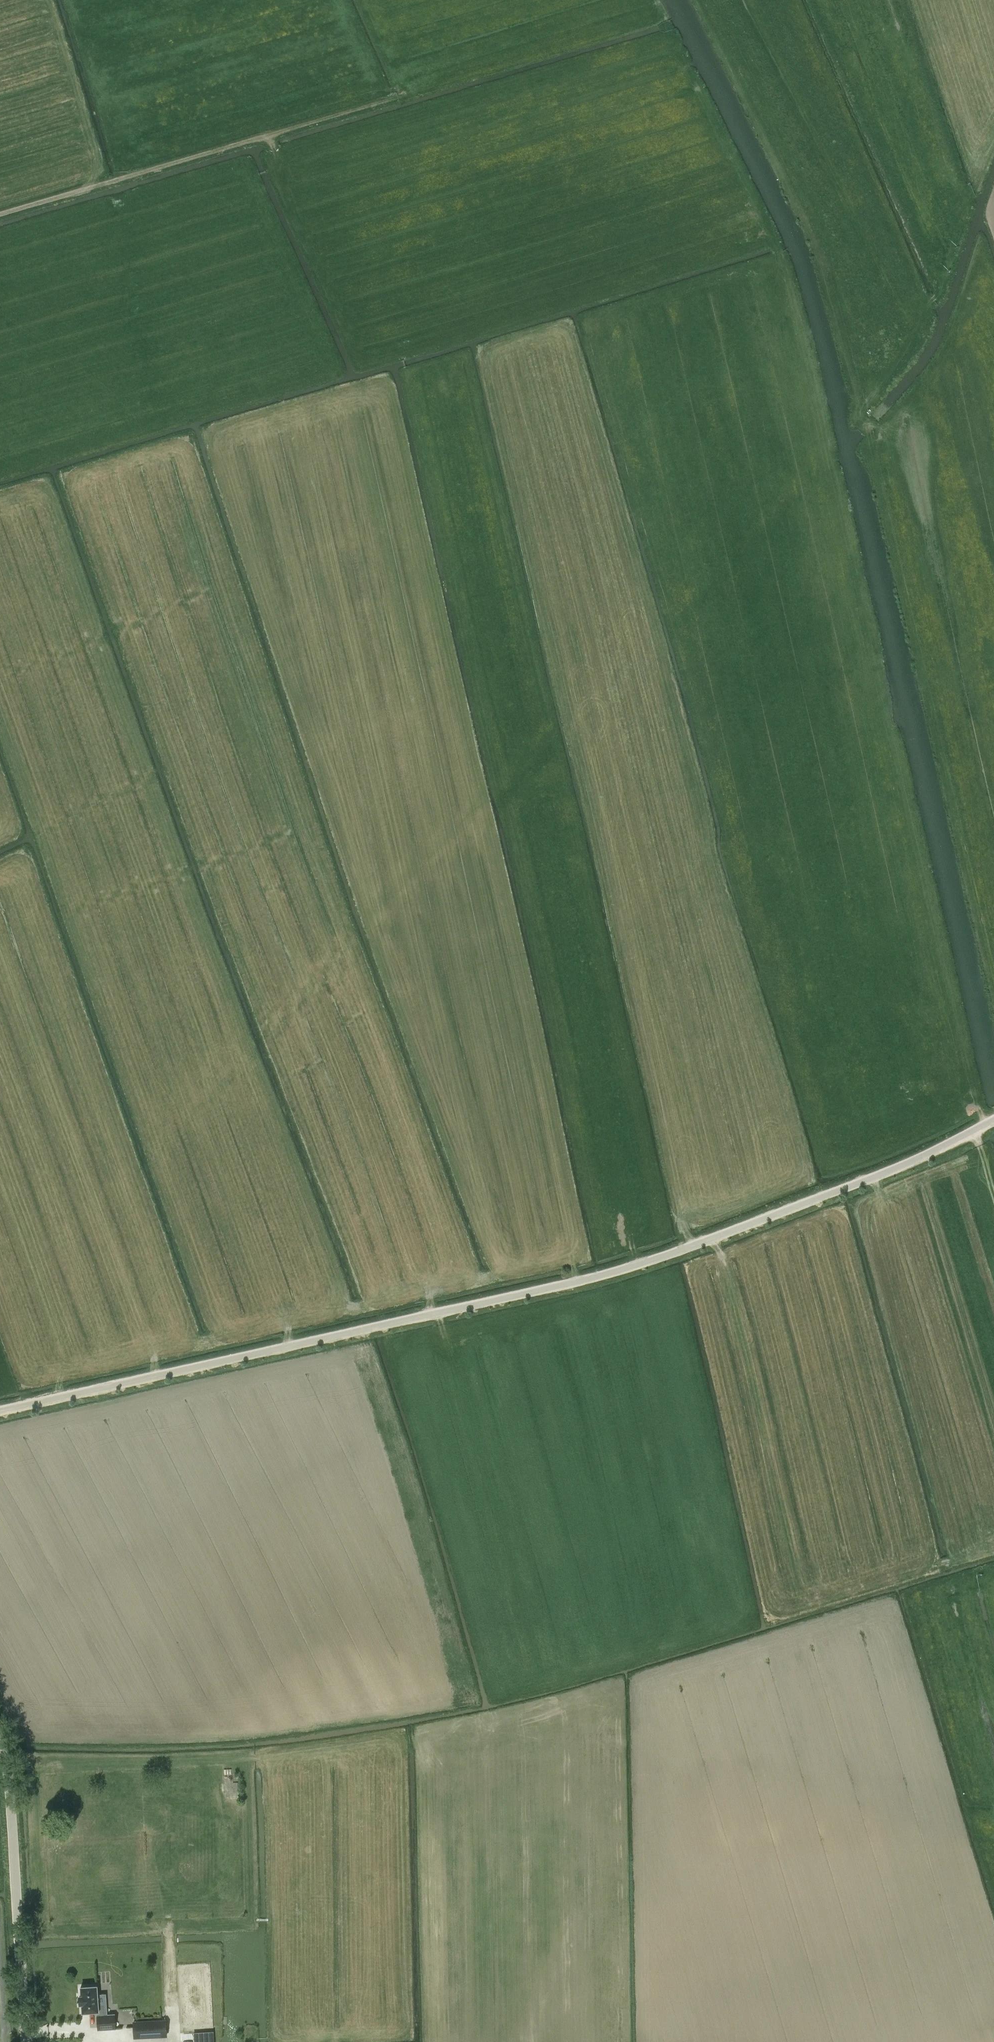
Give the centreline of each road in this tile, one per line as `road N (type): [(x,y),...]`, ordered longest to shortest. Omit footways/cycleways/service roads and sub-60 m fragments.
road 1 (unclassified): [(0,1413),(645,1264),(903,1168),(993,1125)]
road 2 (unclassified): [(29,2041),(12,1763),(0,1735)]

